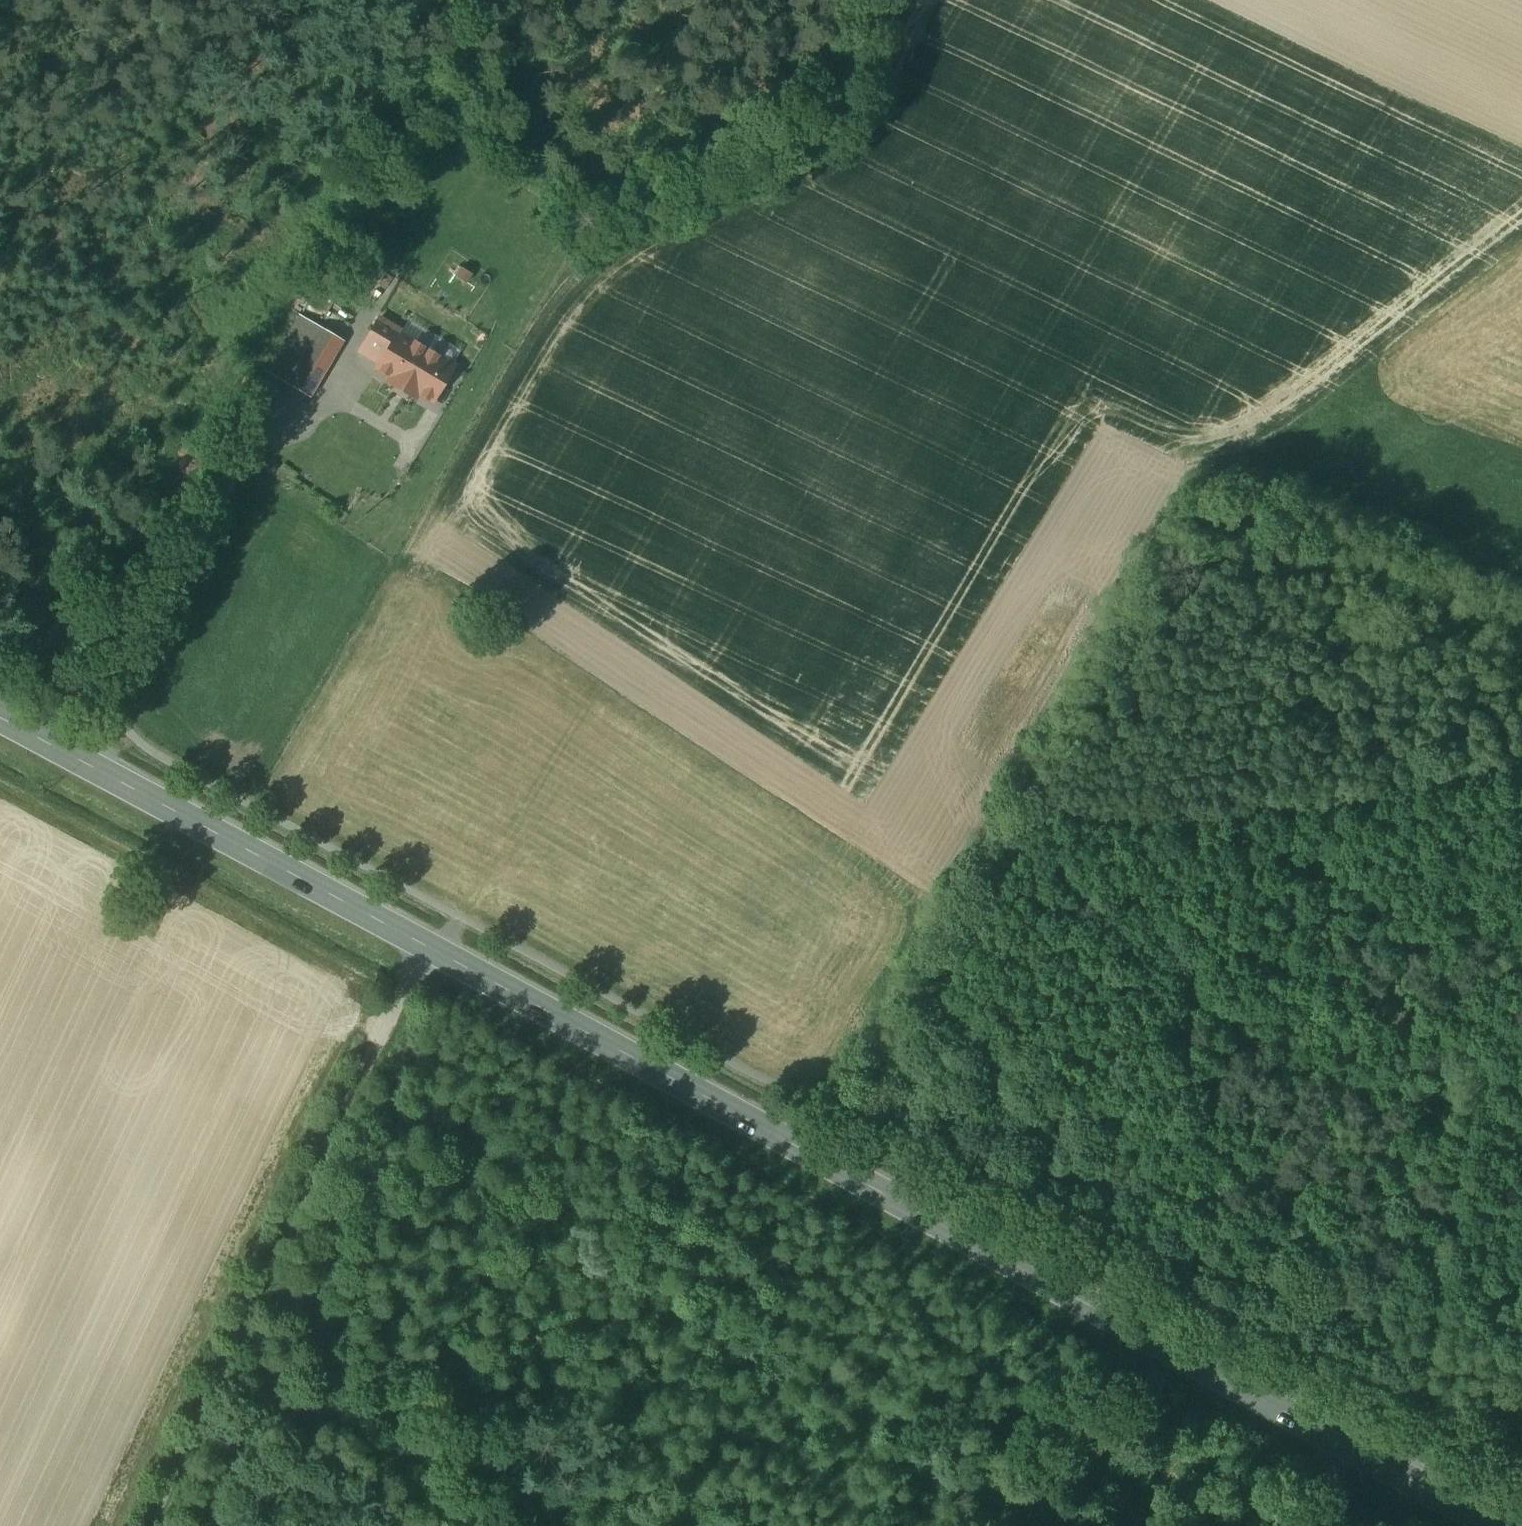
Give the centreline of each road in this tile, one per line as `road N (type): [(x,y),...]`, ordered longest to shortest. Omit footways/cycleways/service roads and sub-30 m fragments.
road 1 (secondary): [(0,720),(1501,1525)]
road 2 (track): [(428,950),(160,1525)]

